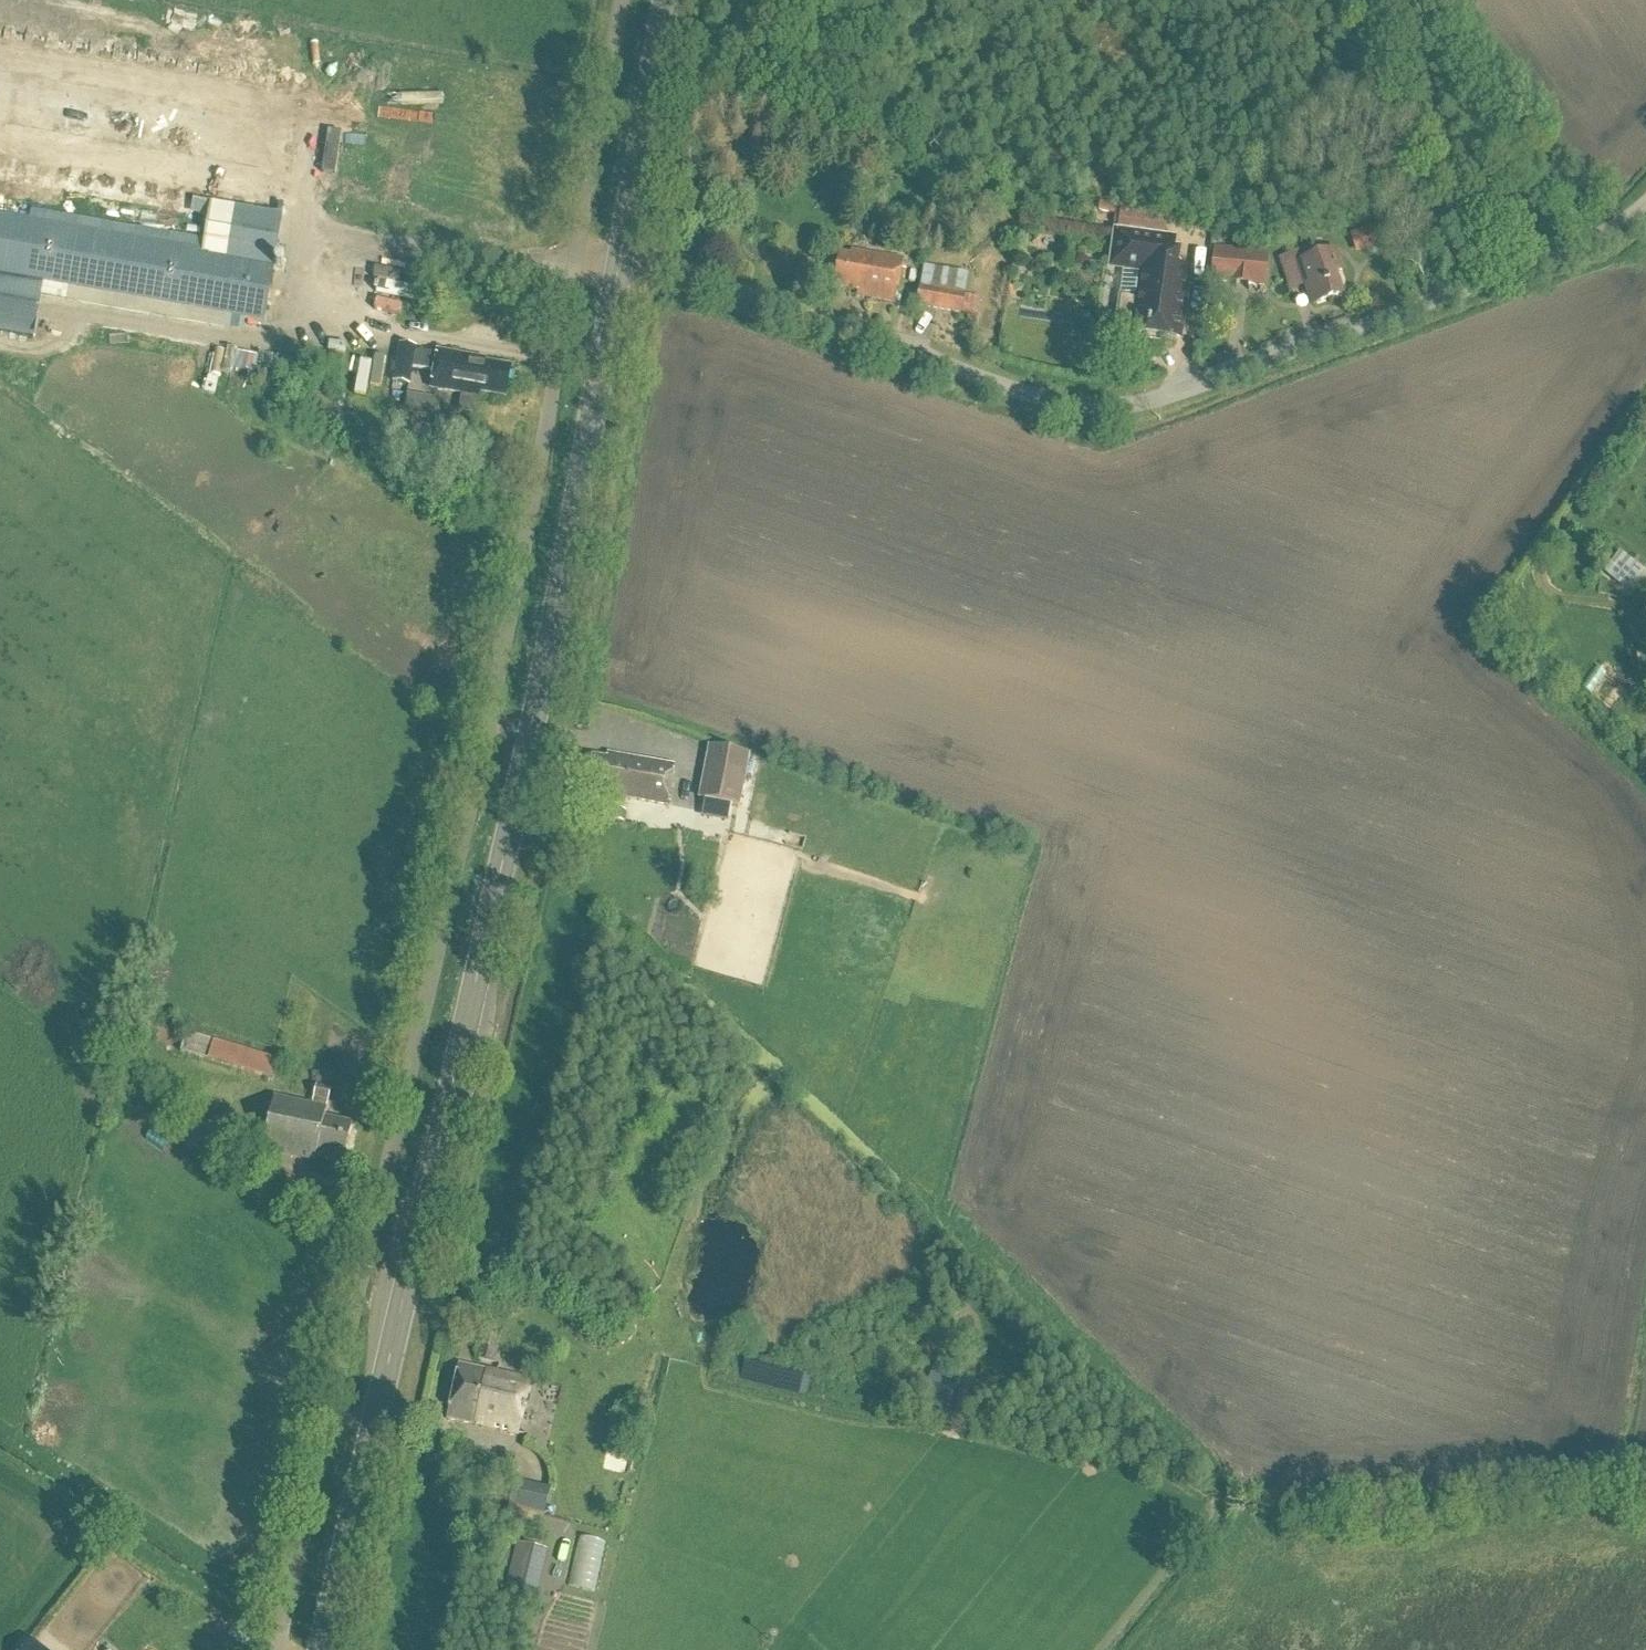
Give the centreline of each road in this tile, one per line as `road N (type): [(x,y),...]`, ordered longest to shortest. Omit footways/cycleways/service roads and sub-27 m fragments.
road 1 (unclassified): [(580,244),(506,629),(276,1649)]
road 2 (secondary): [(321,1649),(466,1026),(625,251)]
road 3 (unclassified): [(625,251),(1010,390),(1091,407),(1179,395),(1564,255),(1645,204)]
road 4 (secondary): [(625,251),(669,0)]
road 5 (unclassified): [(622,0),(580,244)]
road 6 (track): [(1645,422),(1560,550)]

